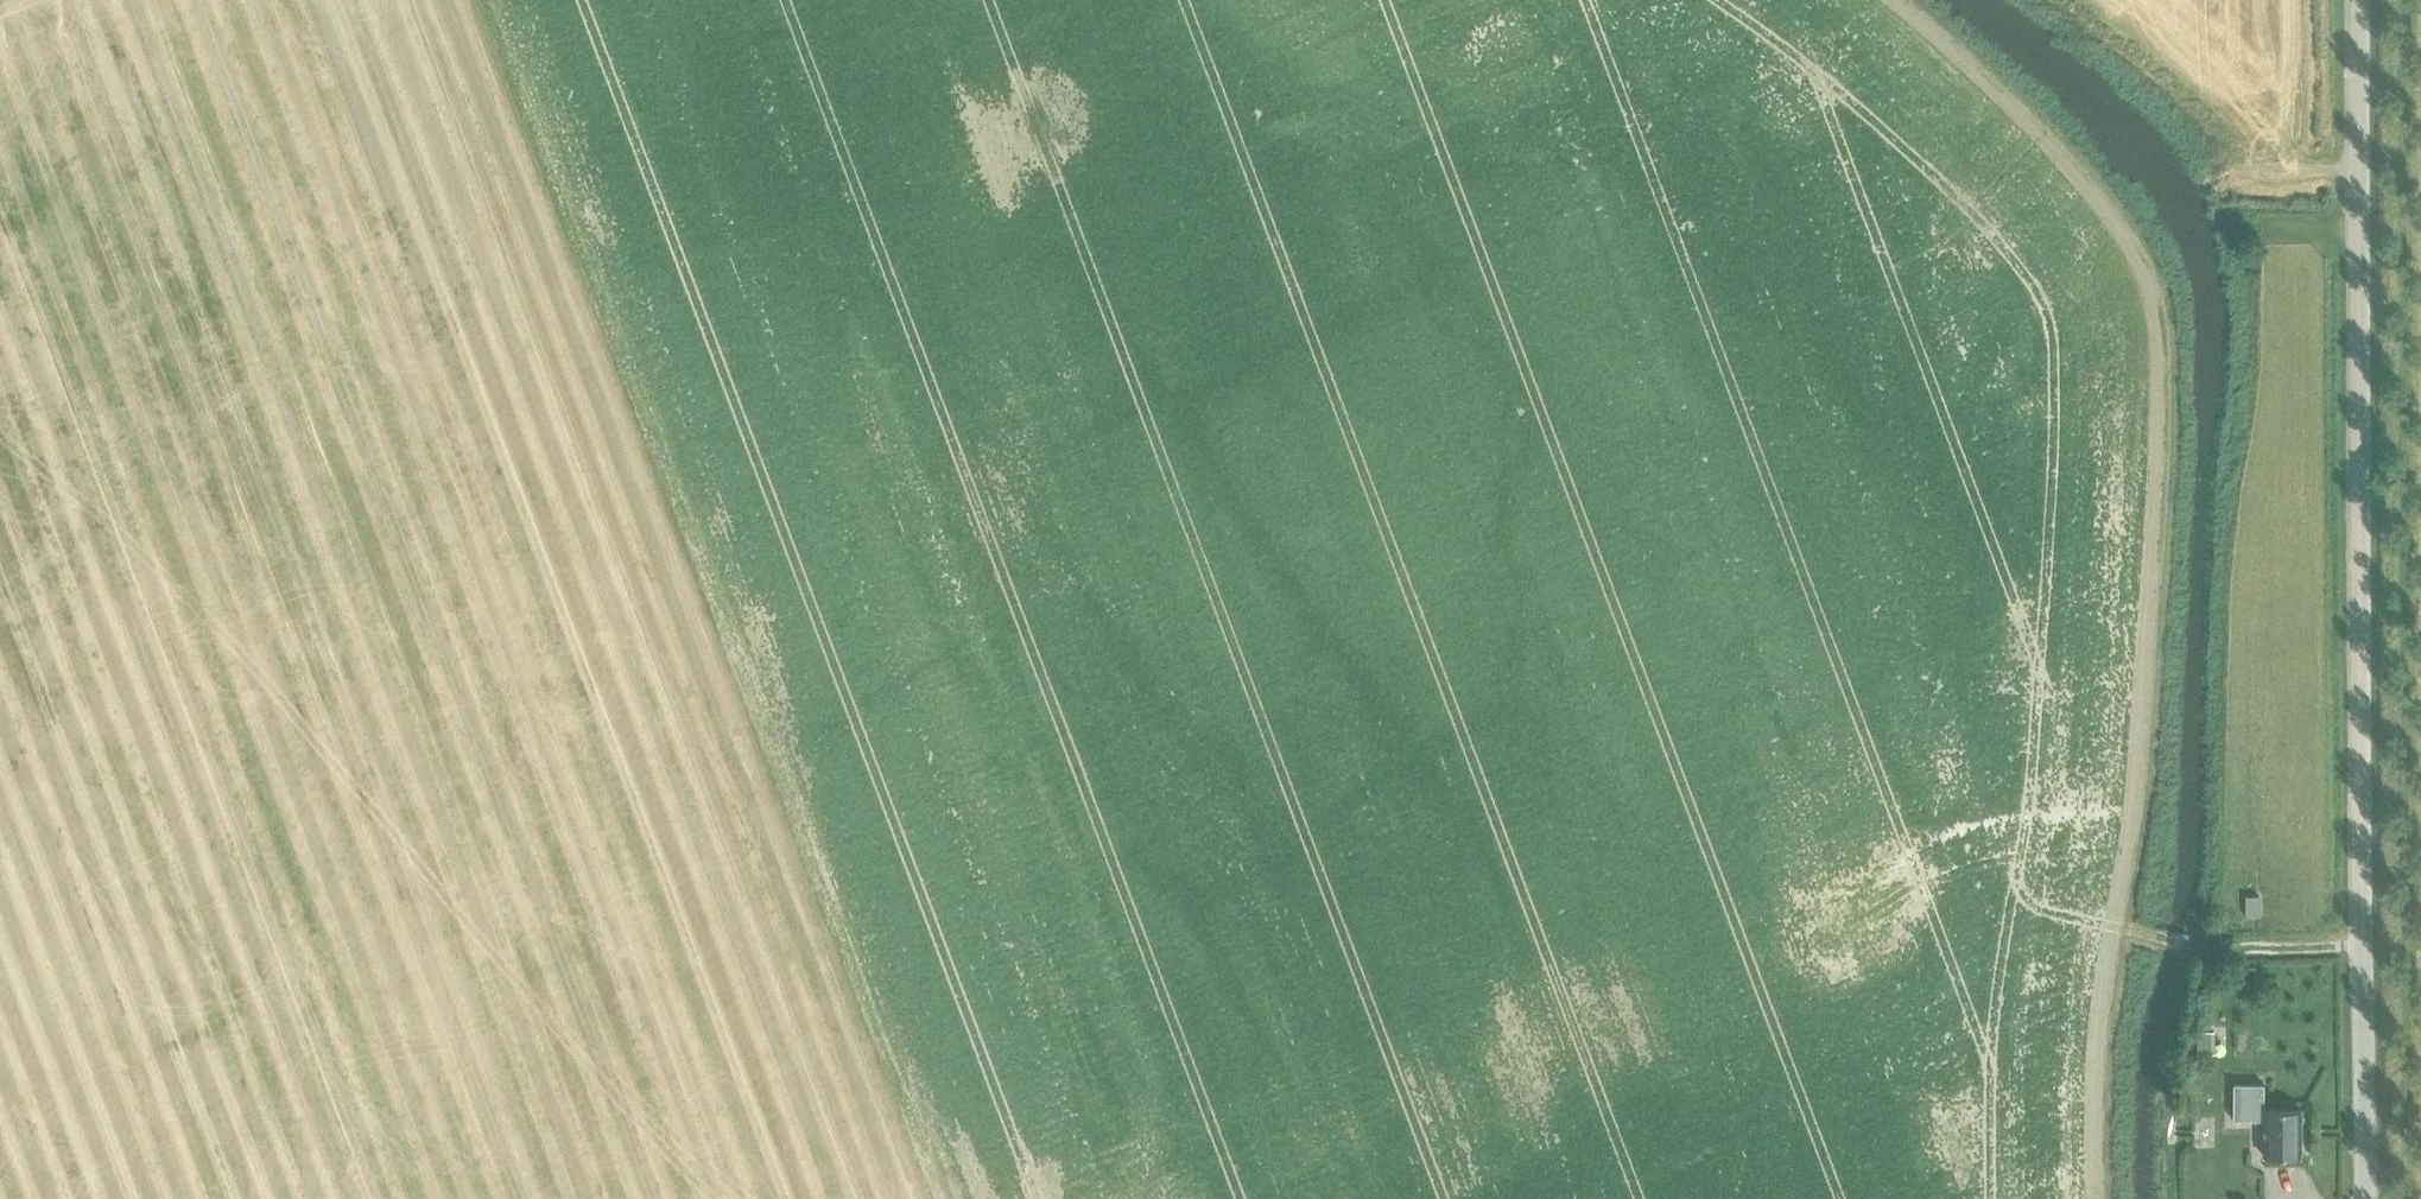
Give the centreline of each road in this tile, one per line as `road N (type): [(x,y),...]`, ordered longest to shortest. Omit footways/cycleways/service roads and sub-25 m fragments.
road 1 (tertiary): [(2368,1198),(2361,0)]
road 2 (track): [(2363,946),(2231,948),(2127,928)]

